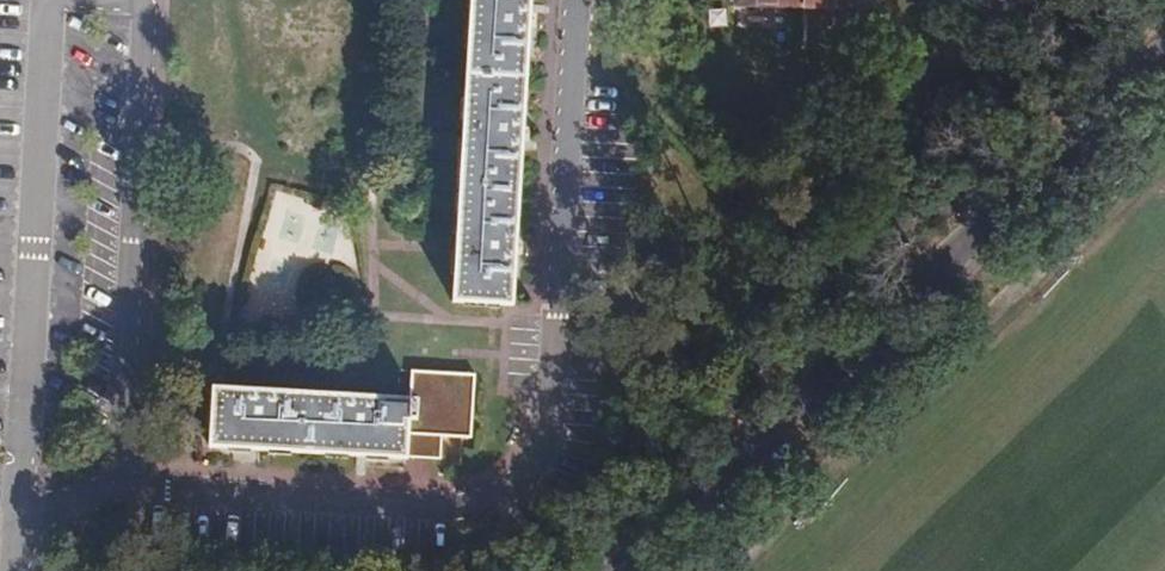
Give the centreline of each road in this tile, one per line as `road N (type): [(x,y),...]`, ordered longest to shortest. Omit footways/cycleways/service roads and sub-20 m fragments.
road 1 (unclassified): [(624,570),(1164,52)]
road 2 (residential): [(46,0),(18,538)]
road 3 (residential): [(579,0),(554,417),(543,455),(518,484)]
road 4 (residential): [(115,486),(141,0)]
road 5 (residential): [(115,486),(453,507),(518,484)]

